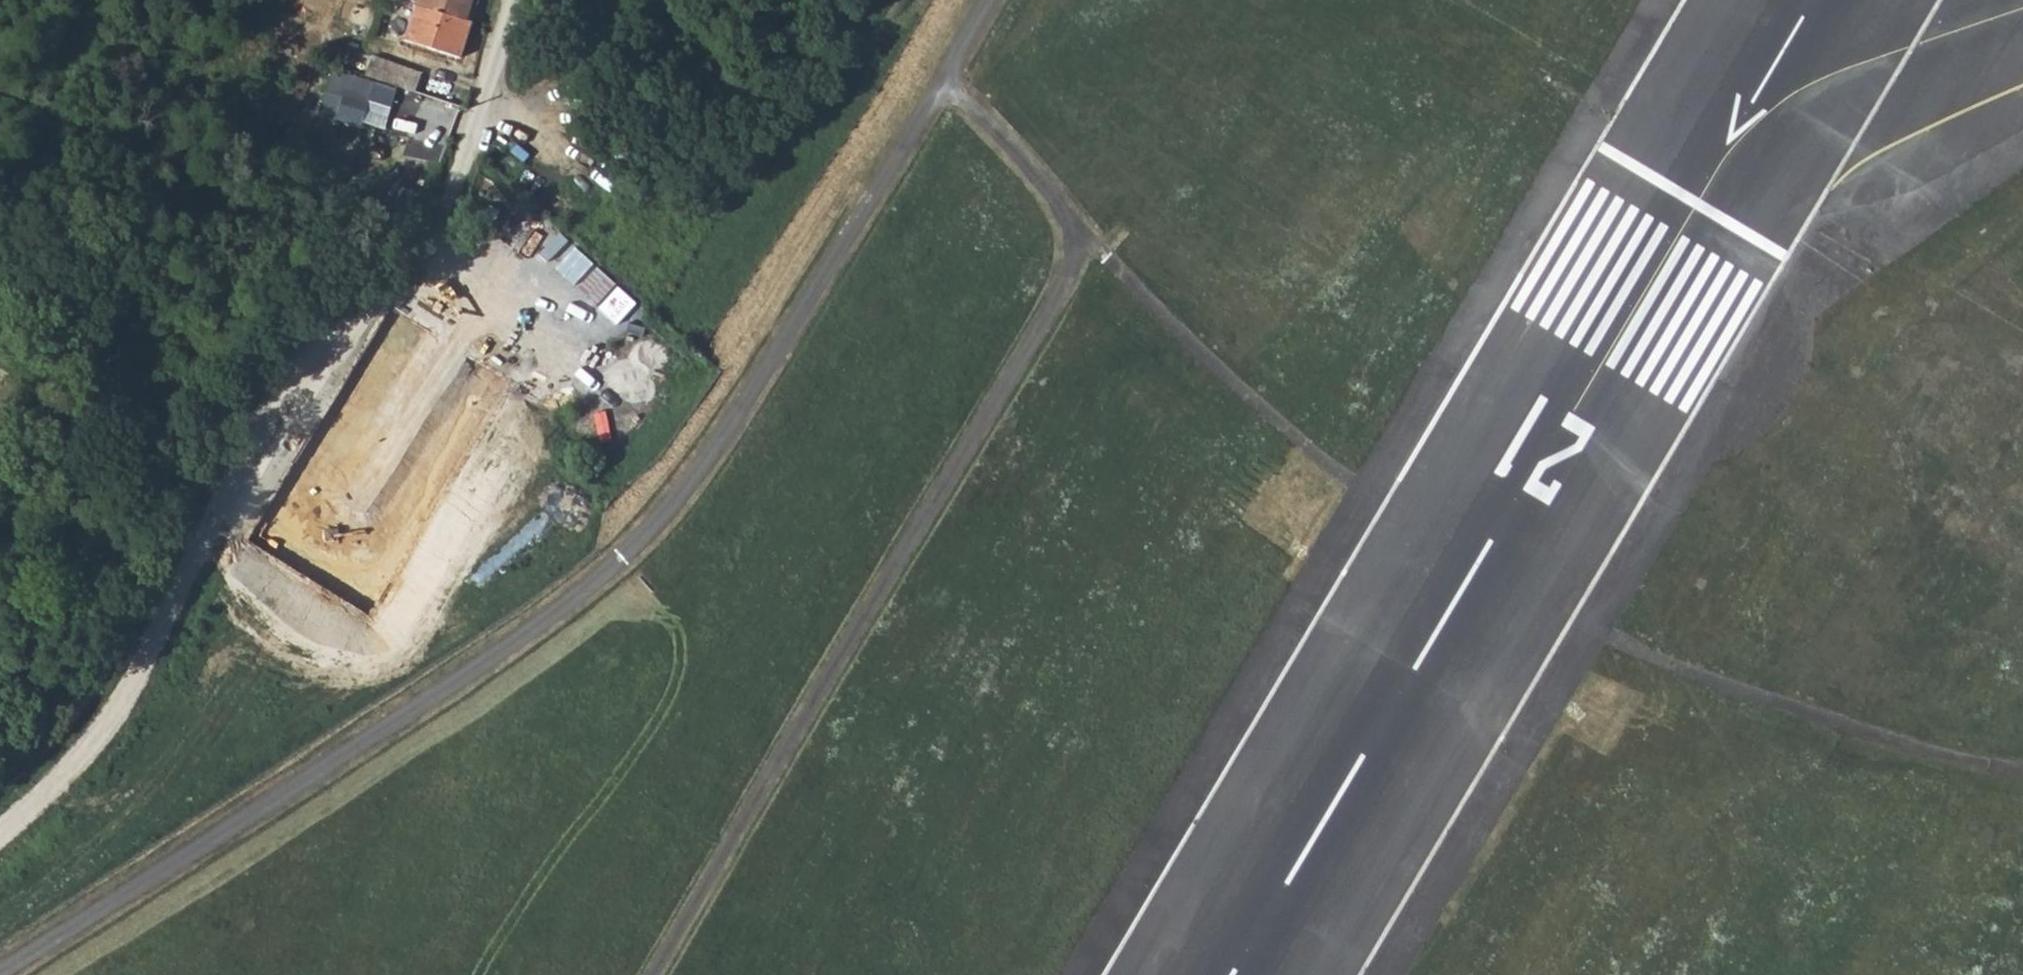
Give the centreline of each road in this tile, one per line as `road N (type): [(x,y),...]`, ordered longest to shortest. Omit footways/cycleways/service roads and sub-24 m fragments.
road 1 (track): [(289,399),(185,570),(126,704),(78,766),(0,838)]
road 2 (unclassified): [(462,165),(513,0)]

